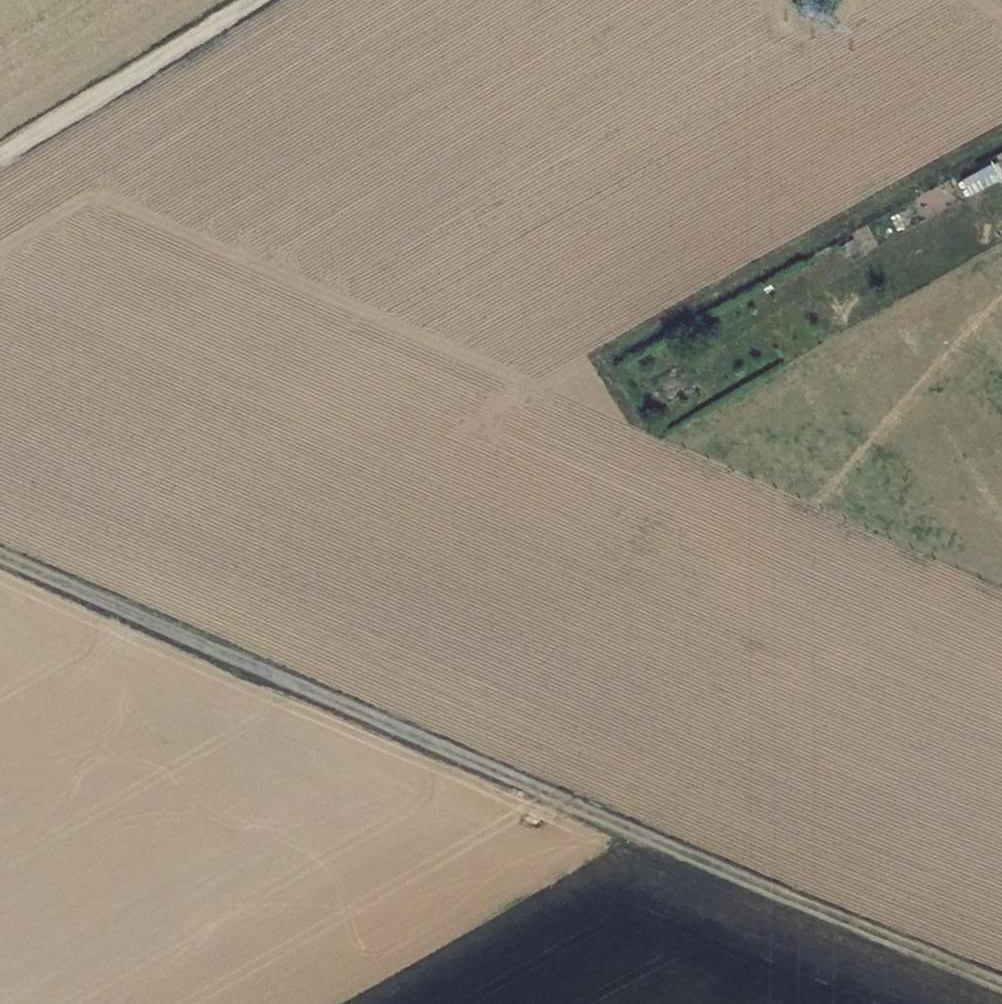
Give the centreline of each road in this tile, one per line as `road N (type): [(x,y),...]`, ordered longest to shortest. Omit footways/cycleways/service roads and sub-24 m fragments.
road 1 (track): [(0,554),(719,871),(1001,983)]
road 2 (track): [(0,160),(263,0)]

